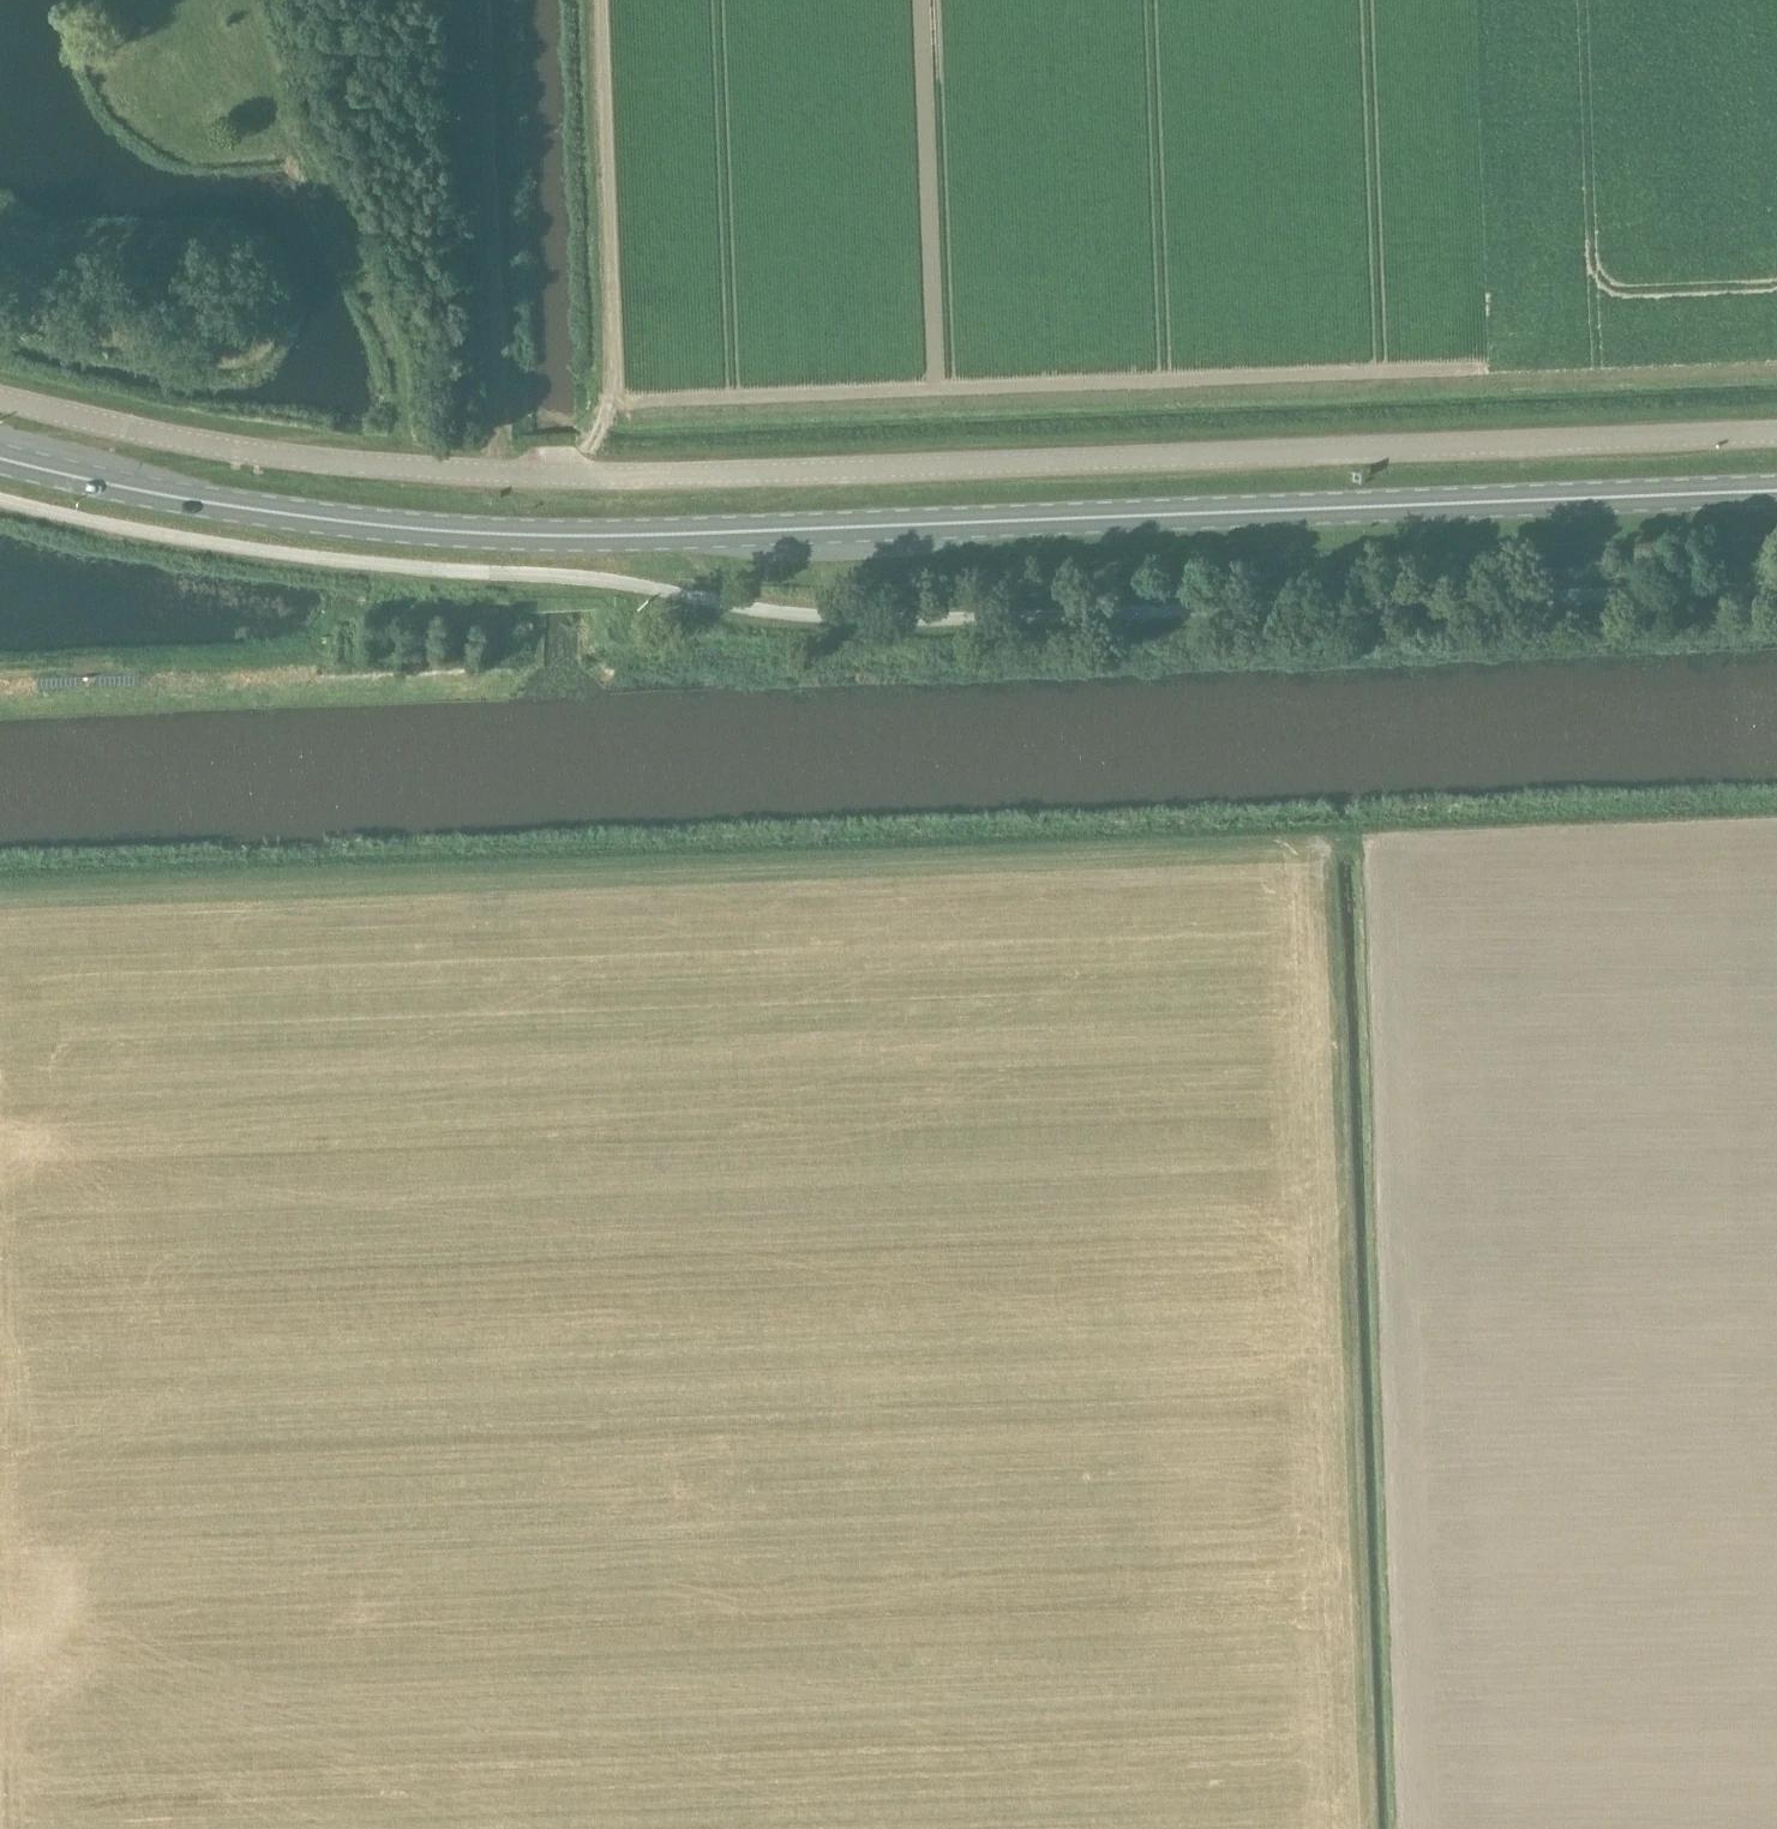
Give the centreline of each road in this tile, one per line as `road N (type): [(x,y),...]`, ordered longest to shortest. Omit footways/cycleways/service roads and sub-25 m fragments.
road 1 (primary): [(1776,490),(549,536),(260,511),(0,459)]
road 2 (unclassified): [(1776,432),(600,475),(269,453),(0,398)]

